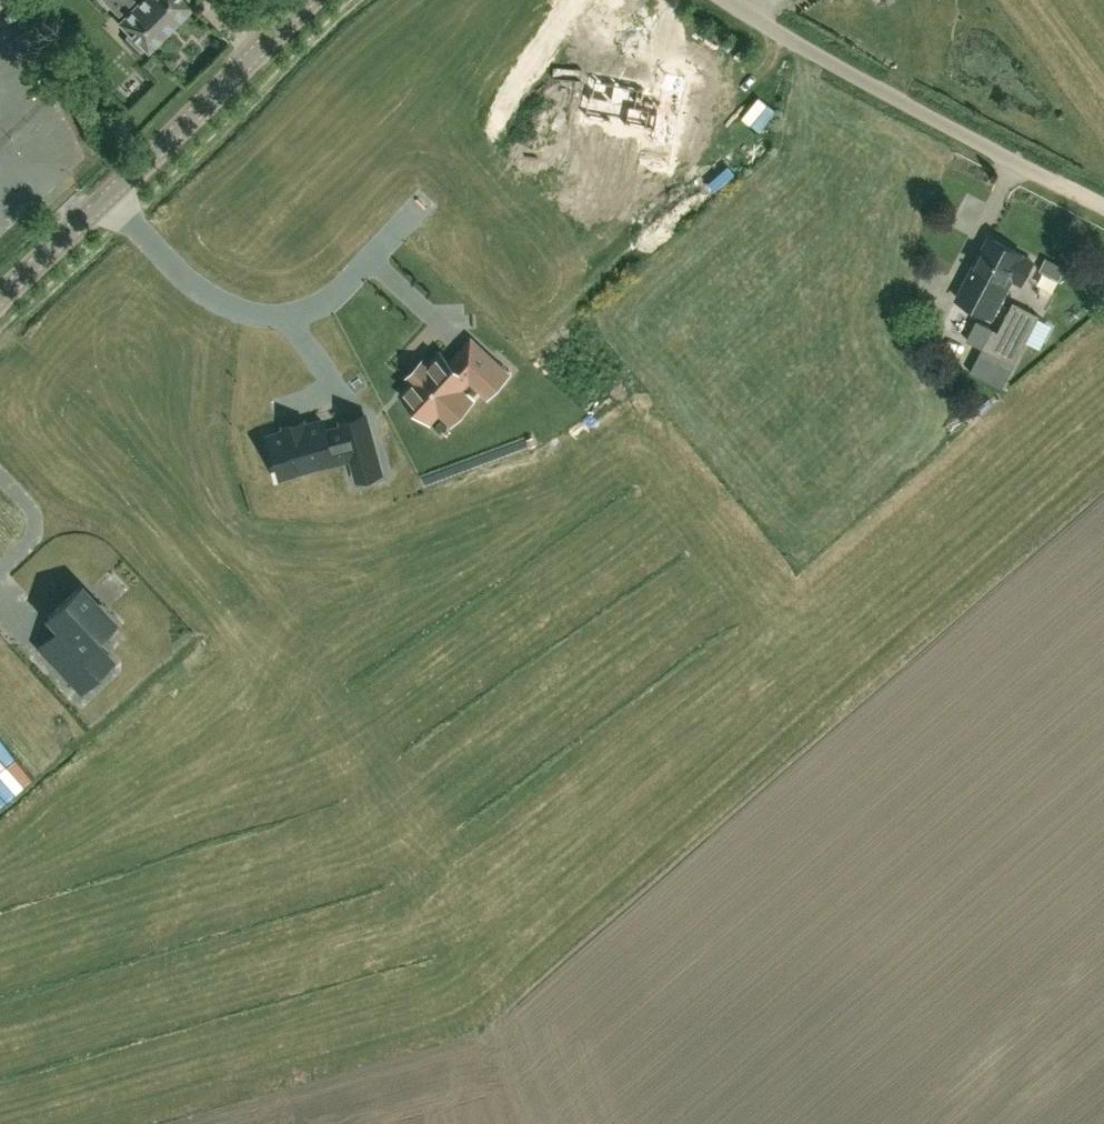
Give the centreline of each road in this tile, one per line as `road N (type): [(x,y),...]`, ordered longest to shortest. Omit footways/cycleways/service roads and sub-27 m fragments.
road 1 (tertiary): [(0,296),(309,0)]
road 2 (residential): [(1050,182),(889,99),(725,0)]

